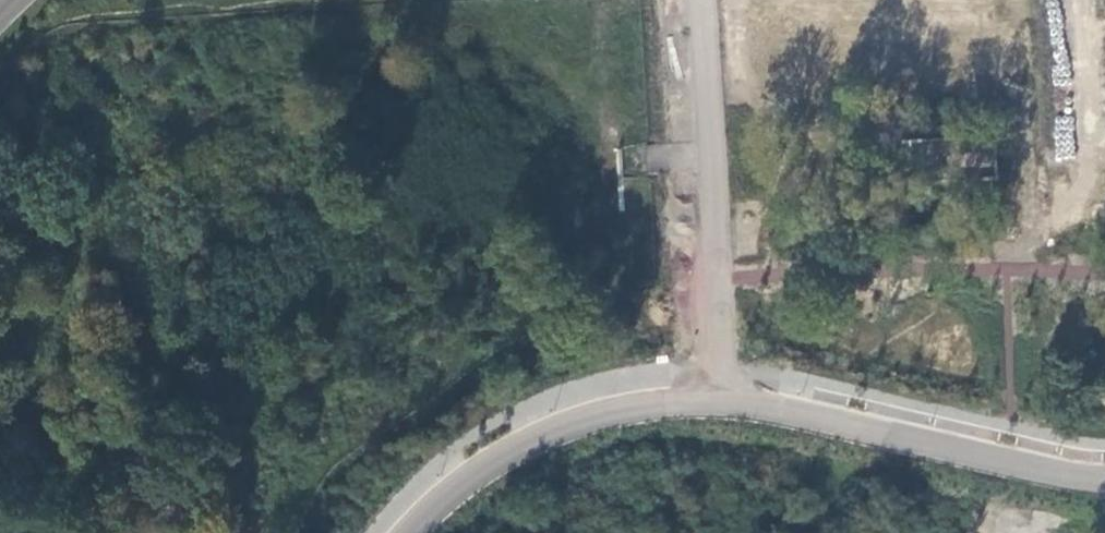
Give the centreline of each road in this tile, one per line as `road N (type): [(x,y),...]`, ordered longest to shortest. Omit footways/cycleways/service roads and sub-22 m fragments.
road 1 (track): [(110,23),(111,76),(205,337),(281,457),(326,489),(383,518),(542,526),(787,518),(850,528)]
road 2 (residential): [(718,0),(728,266),(720,401)]
road 3 (residential): [(1104,479),(720,401)]
road 4 (residential): [(720,401),(562,430),(457,490),(412,532)]
road 5 (track): [(612,0),(608,140)]
road 6 (track): [(801,413),(855,532)]

